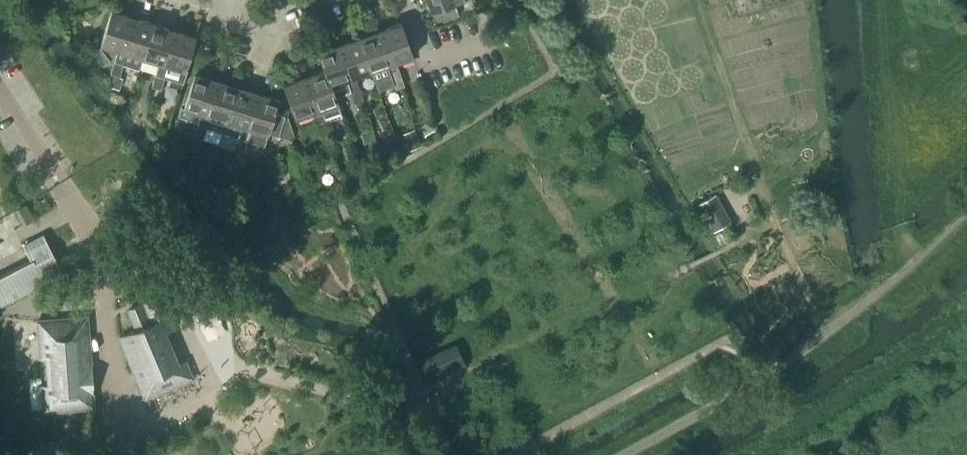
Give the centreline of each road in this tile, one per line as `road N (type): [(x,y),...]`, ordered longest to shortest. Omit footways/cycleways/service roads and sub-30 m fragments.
road 1 (track): [(421,395),(369,403),(201,356)]
road 2 (residential): [(402,0),(428,61),(497,39)]

